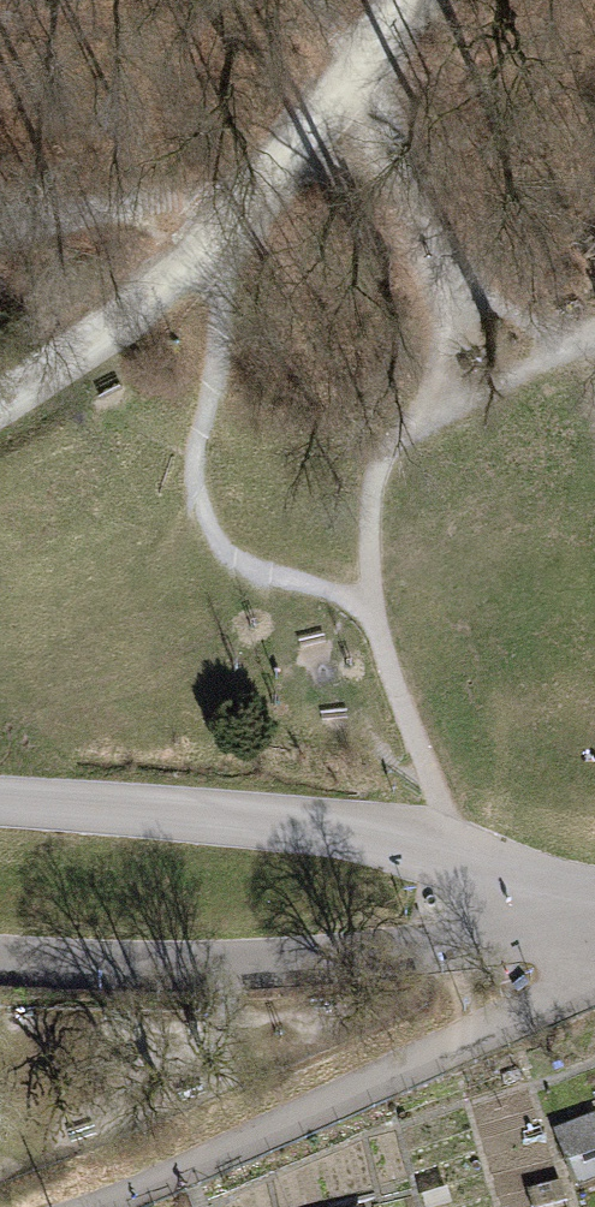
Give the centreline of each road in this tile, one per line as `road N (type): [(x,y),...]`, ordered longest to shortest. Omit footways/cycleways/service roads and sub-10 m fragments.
road 1 (residential): [(0,801),(398,840),(483,869),(564,927)]
road 2 (residential): [(564,927),(396,954),(227,966),(0,959)]
road 3 (track): [(205,201),(227,222),(228,274),(196,473),(210,530),(250,570),(371,602)]
road 4 (track): [(449,852),(441,807),(371,602),(376,470),(392,445),(427,422)]
road 5 (track): [(356,79),(176,277)]
road 6 (residential): [(176,277),(34,385),(0,401)]
road 7 (track): [(427,422),(564,351)]
road 8 (track): [(427,422),(459,316),(448,278)]
road 9 (track): [(0,232),(141,206)]
road 10 (track): [(564,351),(448,278)]

